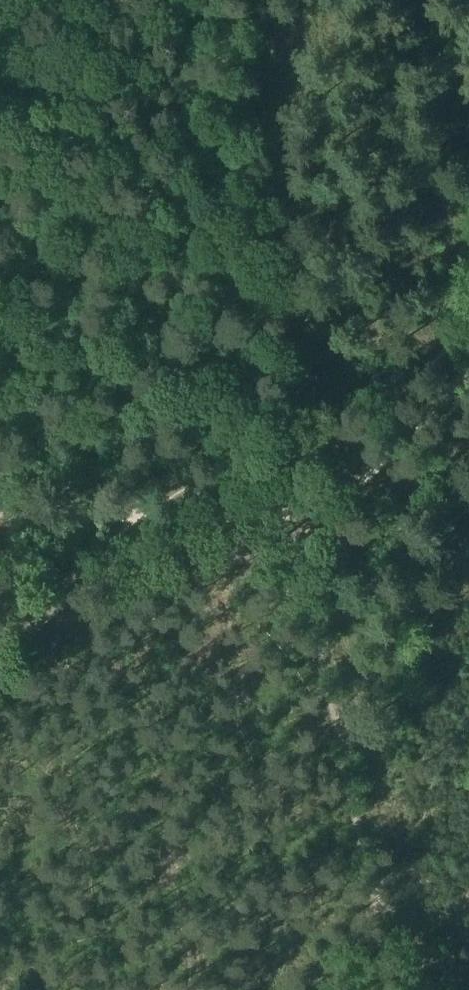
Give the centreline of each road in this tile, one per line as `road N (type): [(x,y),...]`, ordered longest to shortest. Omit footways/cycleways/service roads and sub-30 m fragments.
road 1 (track): [(101,576),(302,555),(304,526),(319,506),(389,452),(468,370)]
road 2 (track): [(427,989),(384,936),(363,867),(302,555)]
road 3 (track): [(0,516),(157,518),(319,506)]
road 4 (track): [(0,642),(101,576),(157,518)]

